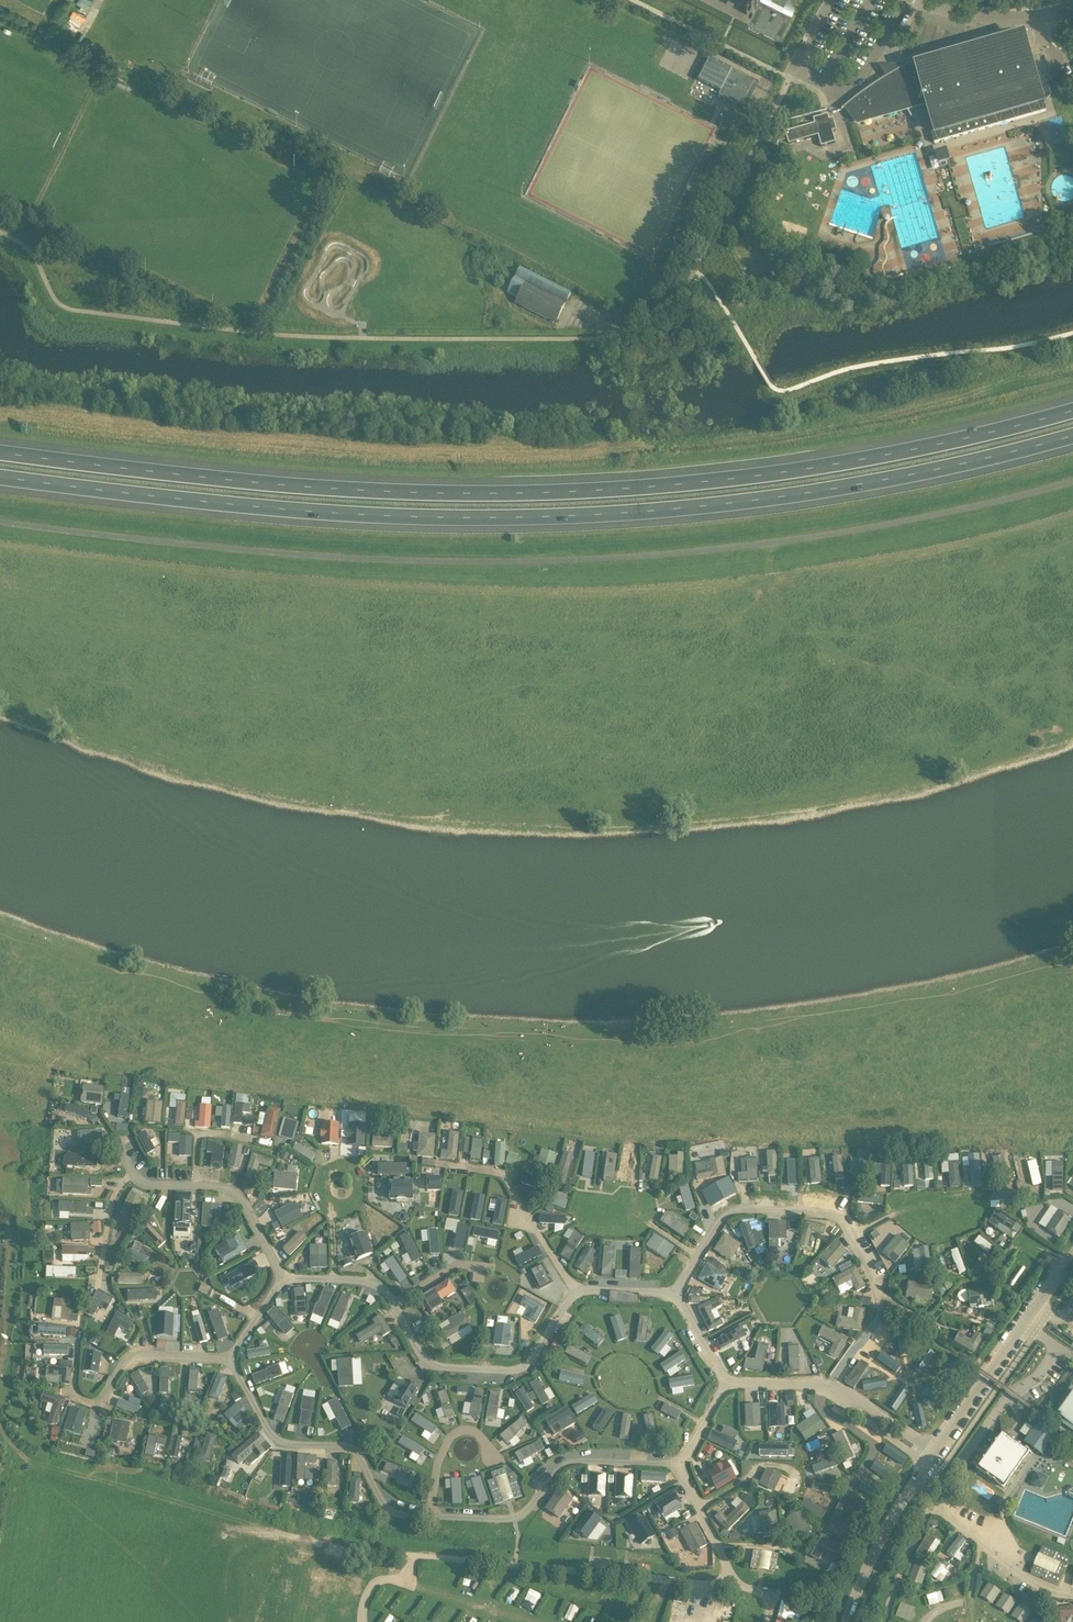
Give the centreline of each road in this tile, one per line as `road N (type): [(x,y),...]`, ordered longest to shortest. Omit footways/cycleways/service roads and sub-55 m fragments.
road 1 (motorway): [(1072,409),(863,458),(587,489),(278,483),(0,450)]
road 2 (motorway): [(0,475),(309,509),(634,512),(865,482),(1072,434)]
road 3 (unclassified): [(1072,481),(859,528),(610,557),(323,555),(0,520)]
road 4 (residential): [(227,1359),(272,1443),(348,1447),(386,1509),(516,1517),(567,1463),(676,1465)]
road 5 (residential): [(576,1285),(522,1370),(427,1366),(379,1283),(334,1280)]
road 6 (residential): [(282,1276),(236,1193),(141,1184),(131,1168),(112,1183),(100,1270)]
road 7 (residential): [(82,1311),(73,1393),(95,1404),(135,1351),(227,1359)]
road 8 (residential): [(675,1289),(730,1210),(838,1215),(852,1232)]
road 9 (residential): [(576,1285),(508,1175),(427,1162)]
road 10 (residential): [(932,1504),(1005,1398),(1036,1379),(1058,1346)]
road 11 (unclassified): [(846,1621),(892,1518),(927,1465)]
road 12 (residential): [(676,1465),(735,1586),(774,1593)]
road 13 (unclassified): [(935,1454),(1027,1326)]
road 14 (track): [(407,1581),(541,1621)]
road 15 (residential): [(852,1232),(879,1290),(908,1313),(937,1322)]
road 16 (residential): [(728,1380),(819,1386),(854,1404)]
road 17 (residential): [(932,1504),(883,1621)]
road 18 (residential): [(331,1209),(356,1205),(360,1169),(341,1159),(322,1171),(316,1190)]

